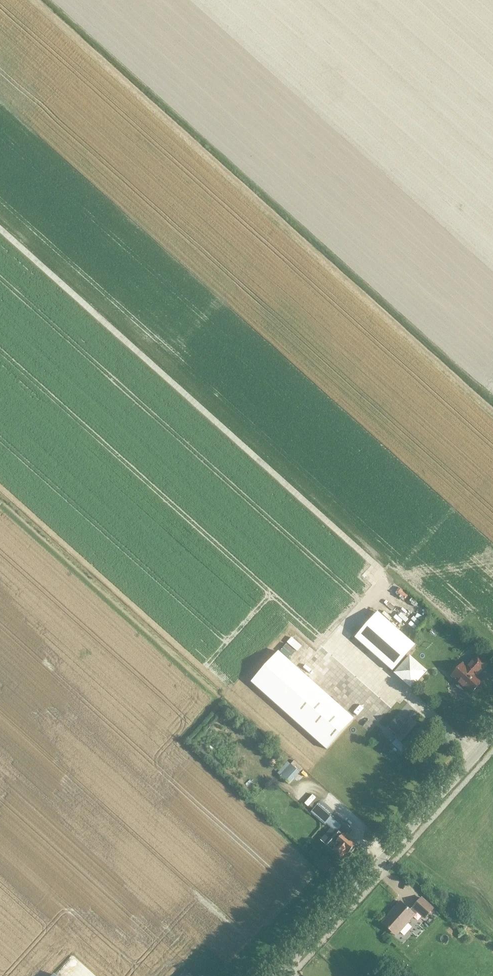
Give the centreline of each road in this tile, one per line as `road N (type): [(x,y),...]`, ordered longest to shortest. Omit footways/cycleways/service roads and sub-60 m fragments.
road 1 (track): [(0,231),(387,583),(339,639),(477,757)]
road 2 (tertiary): [(280,975),(492,739)]

